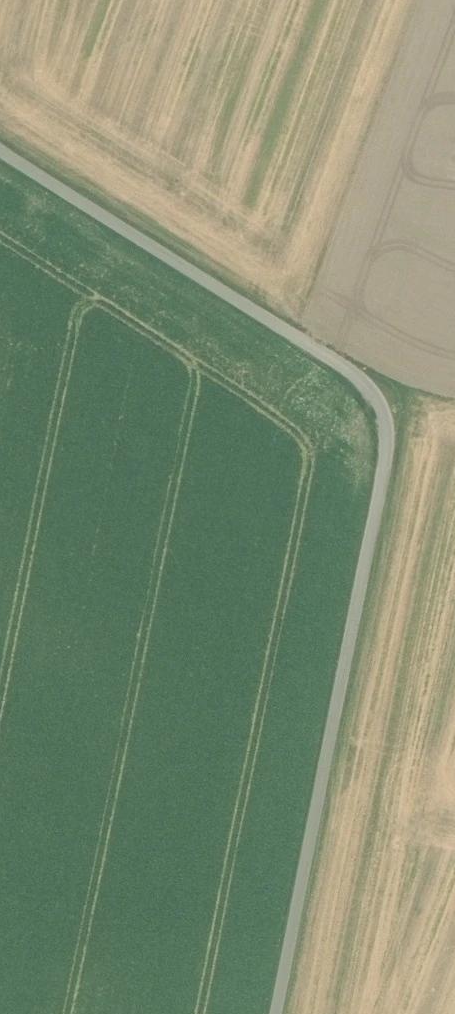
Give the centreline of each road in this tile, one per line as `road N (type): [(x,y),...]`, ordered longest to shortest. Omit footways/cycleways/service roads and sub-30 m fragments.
road 1 (unclassified): [(275,1013),(389,429),(360,373),(0,149)]

